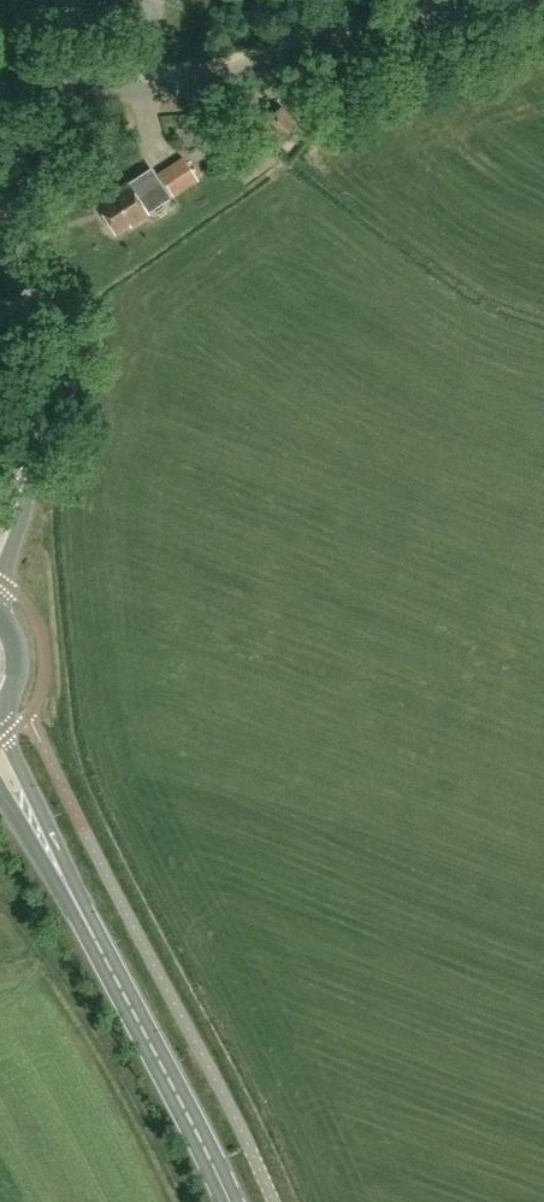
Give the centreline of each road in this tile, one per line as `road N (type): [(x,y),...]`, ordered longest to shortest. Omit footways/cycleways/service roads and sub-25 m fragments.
road 1 (unclassified): [(0,93),(205,87),(526,0)]
road 2 (primary): [(225,1201),(0,759)]
road 3 (unclassified): [(0,550),(68,402),(74,359),(67,327),(0,221)]

